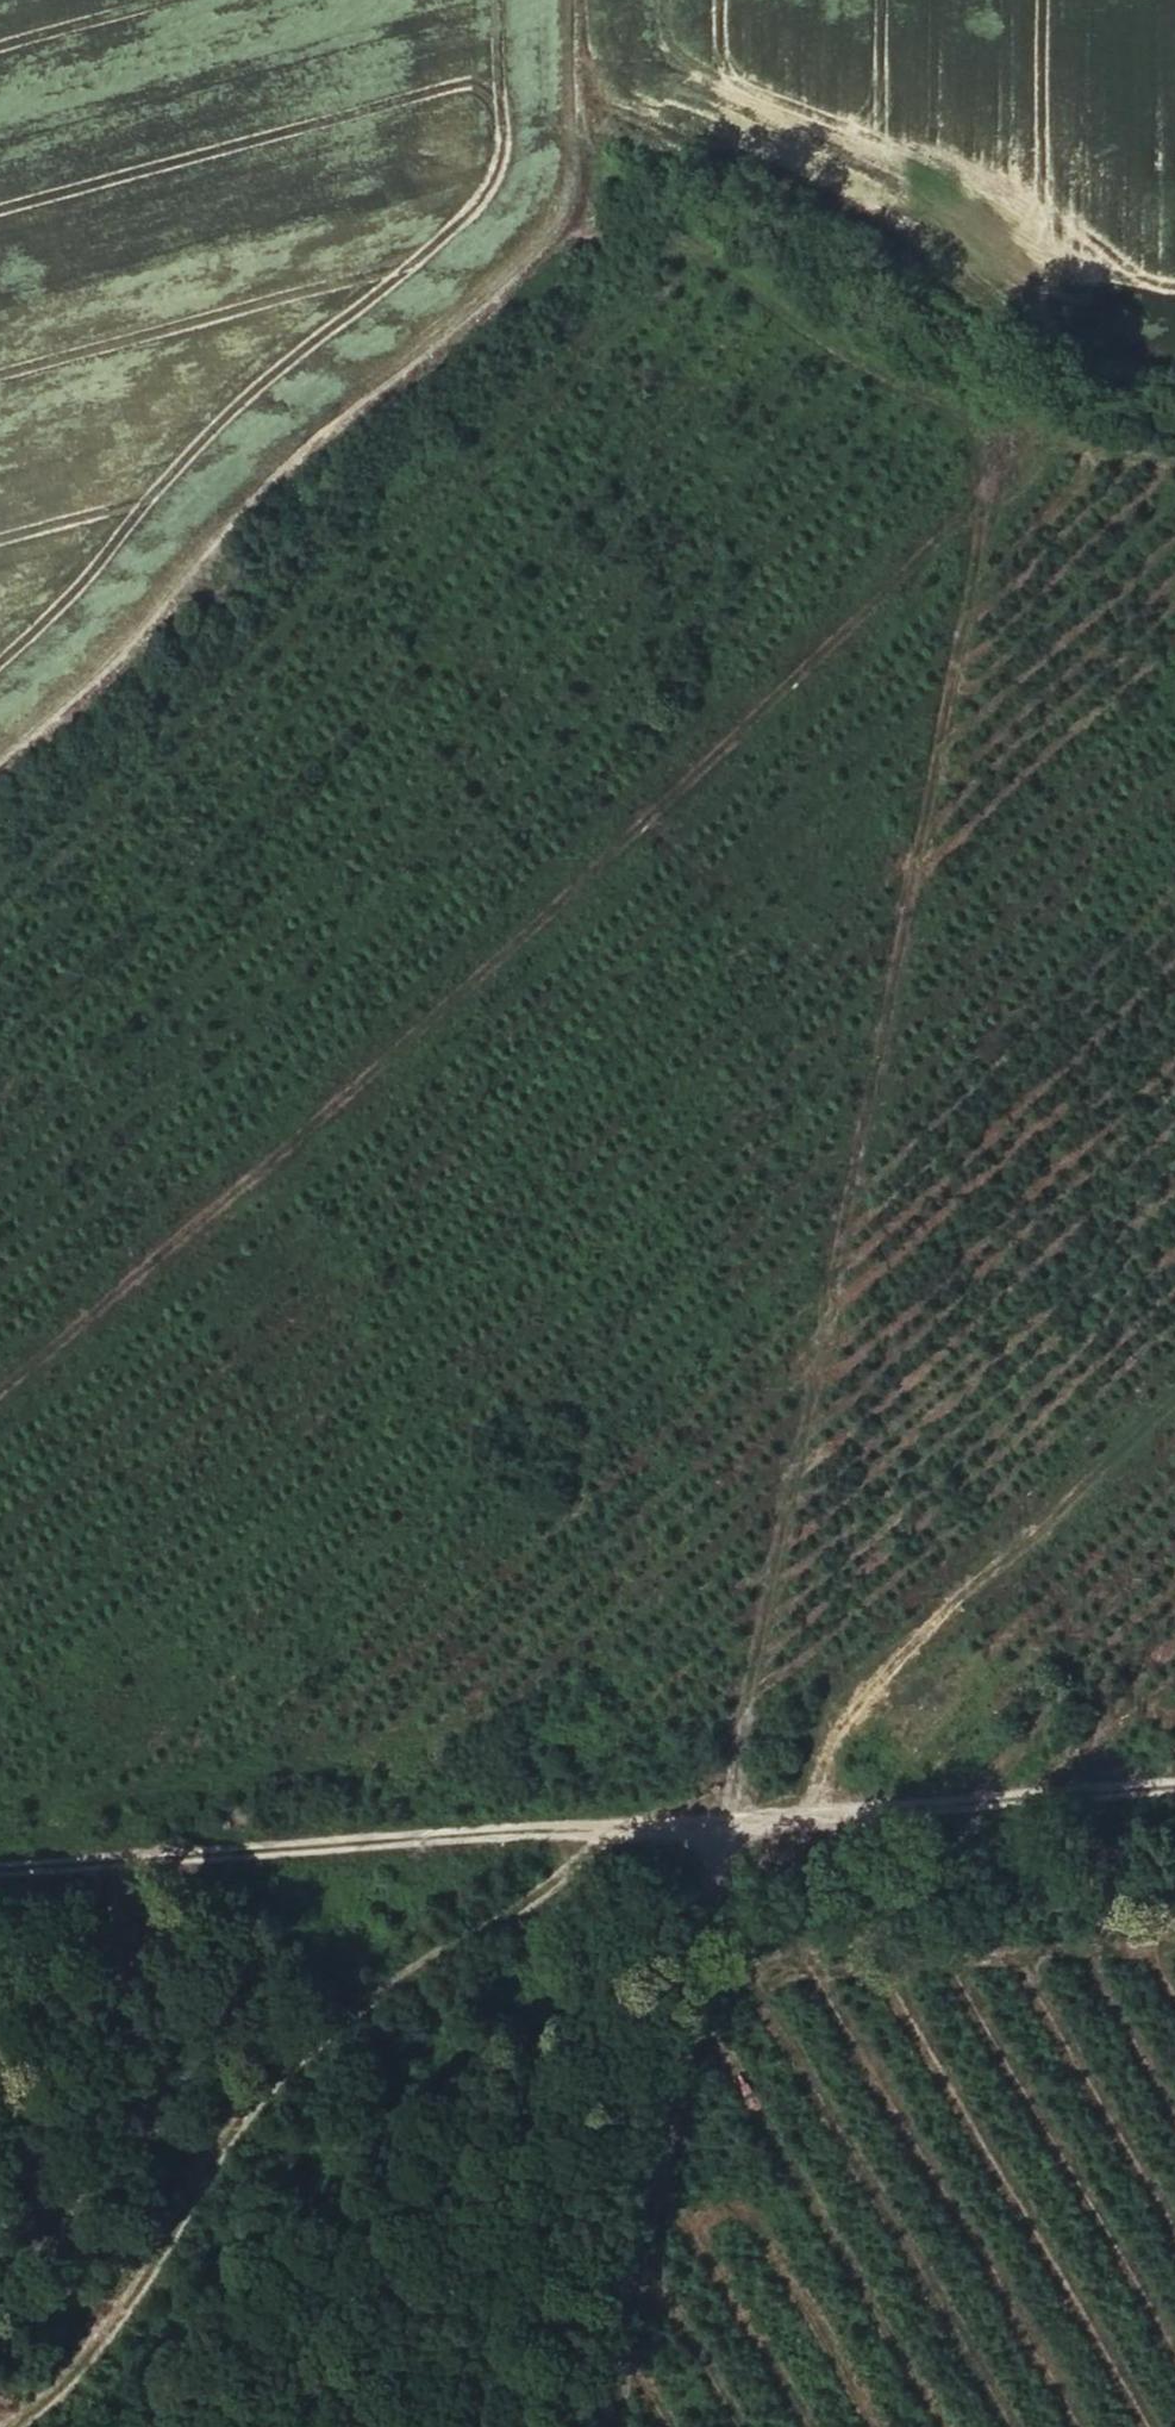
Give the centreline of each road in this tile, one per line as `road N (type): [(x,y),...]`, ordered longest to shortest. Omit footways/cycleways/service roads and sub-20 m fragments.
road 1 (track): [(0,1869),(1174,1787)]

